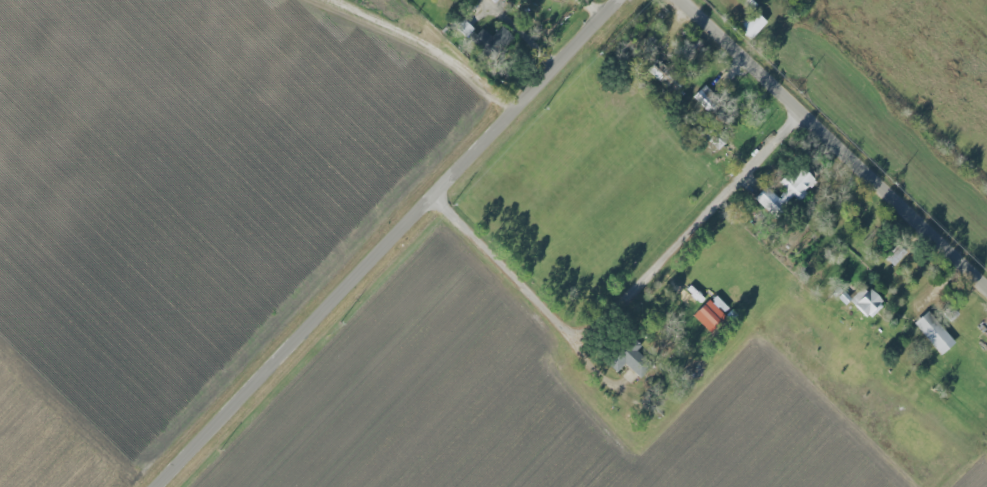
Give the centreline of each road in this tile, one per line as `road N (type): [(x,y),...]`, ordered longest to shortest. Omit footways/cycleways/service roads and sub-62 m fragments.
road 1 (residential): [(155,486),(617,0)]
road 2 (residential): [(441,187),(567,316),(601,321),(805,109)]
road 3 (residential): [(986,282),(691,0)]
road 4 (residential): [(515,111),(452,60),(335,0)]

